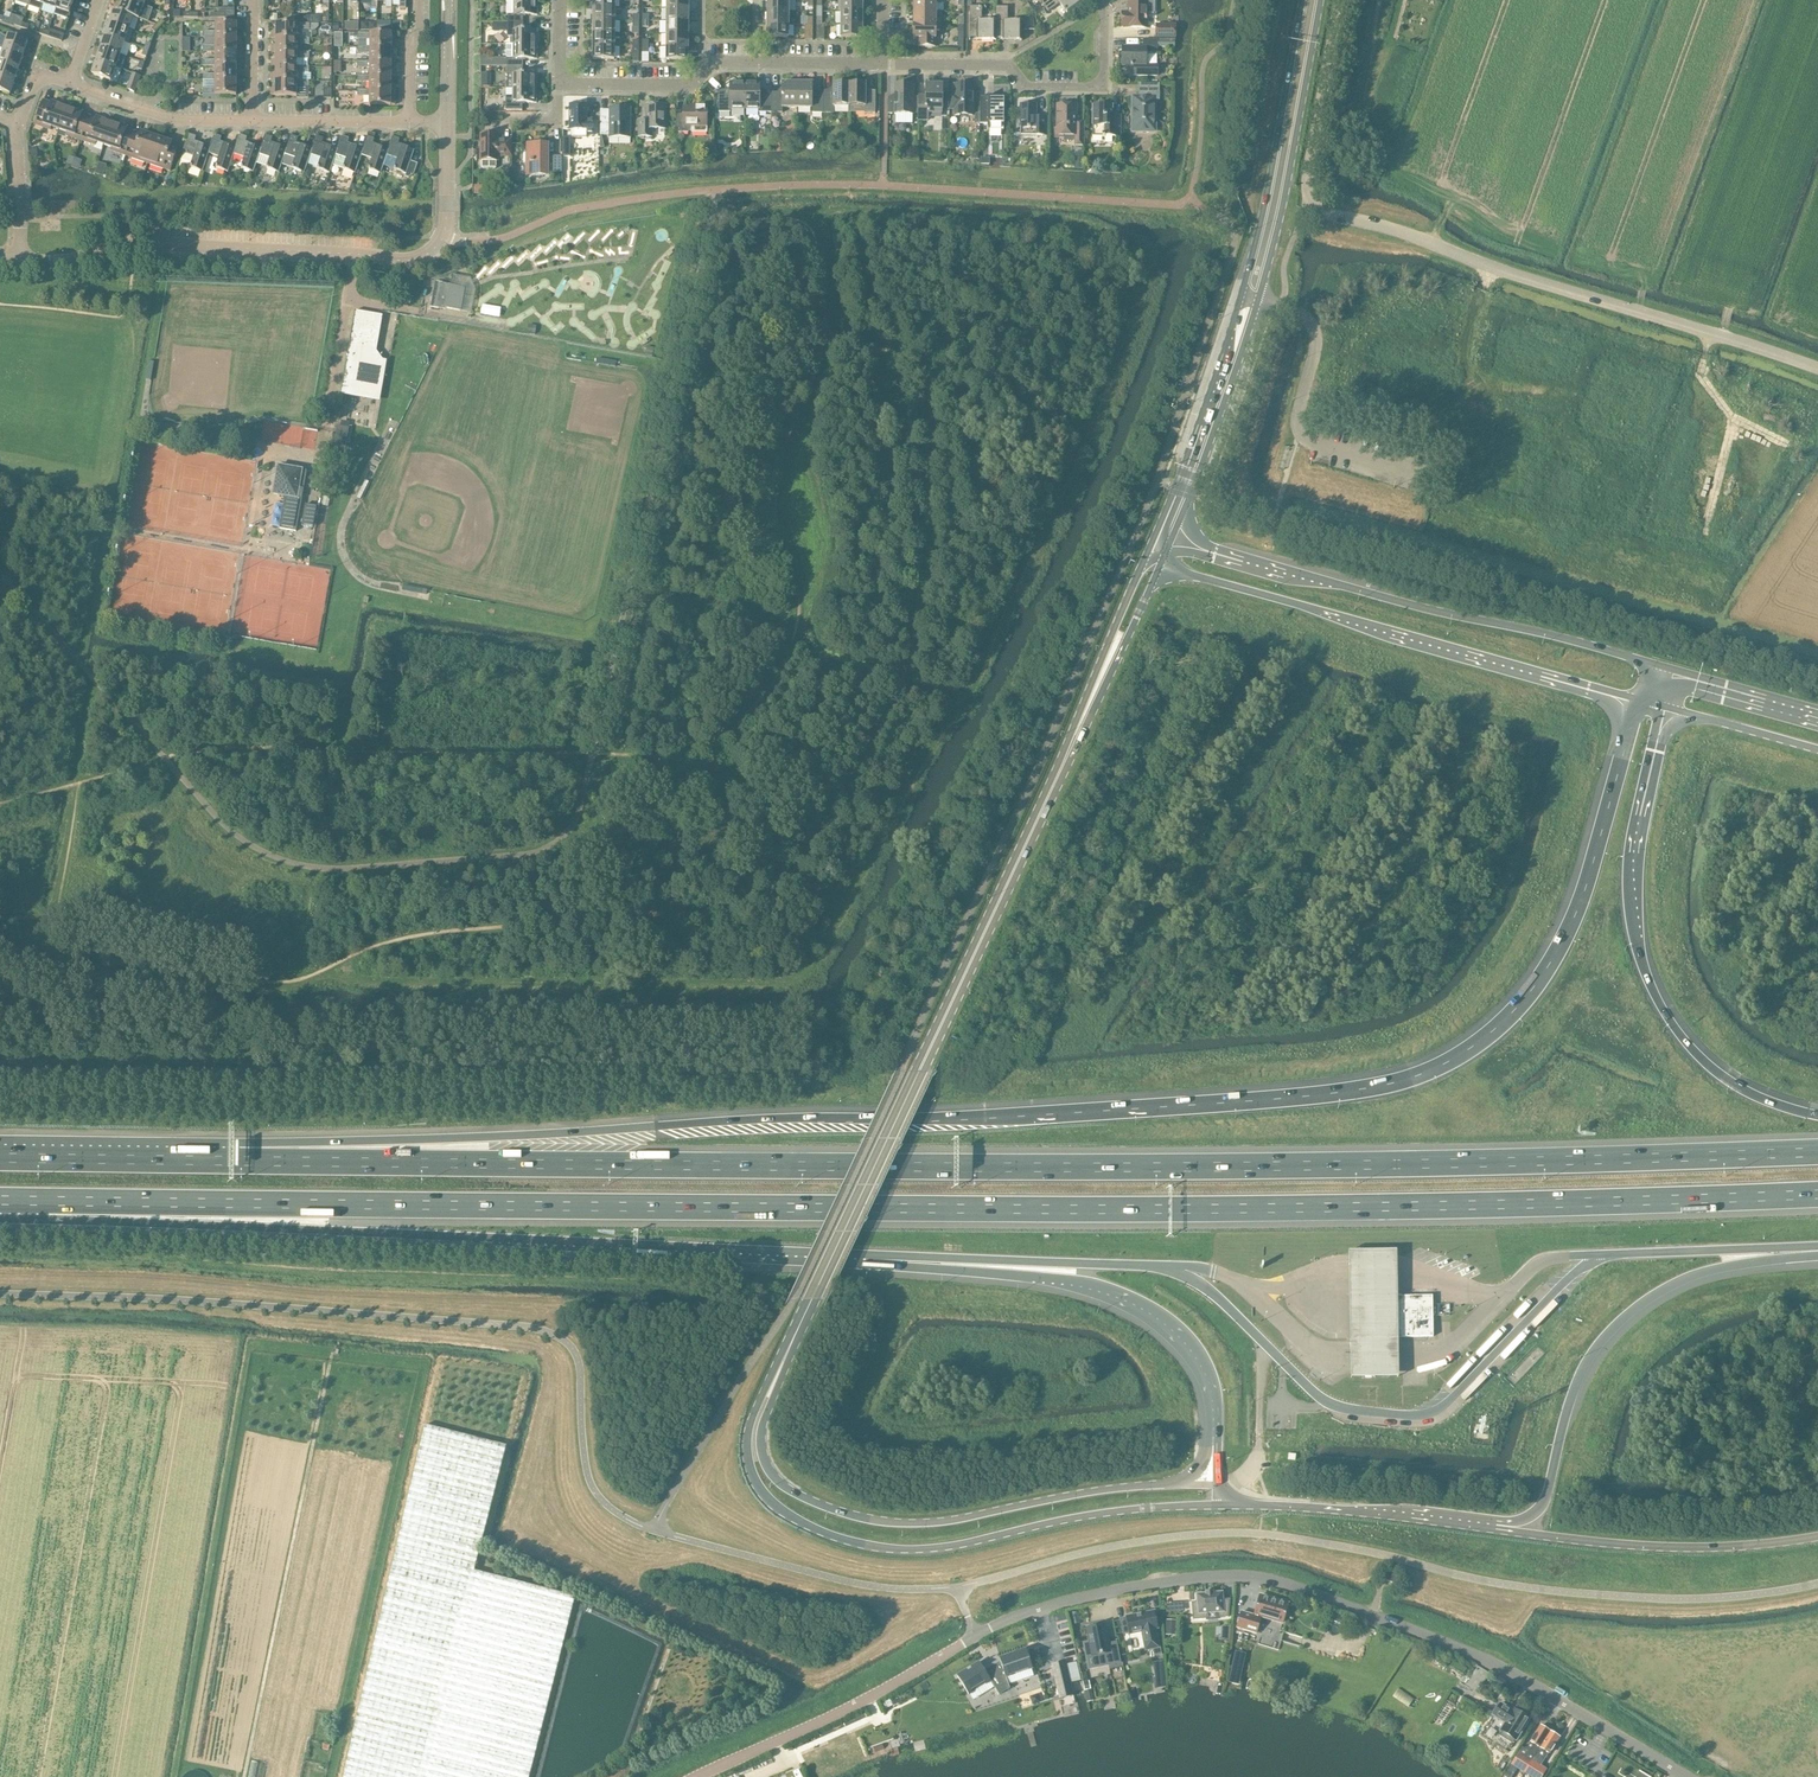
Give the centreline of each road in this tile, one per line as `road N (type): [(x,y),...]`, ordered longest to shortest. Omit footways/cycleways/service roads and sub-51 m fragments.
road 1 (motorway): [(45,1200),(1248,1211),(1817,1195)]
road 2 (motorway): [(1638,700),(1565,938),(1501,1024),(1427,1072),(1319,1095),(1171,1107),(291,1143),(232,1160)]
road 3 (motorway): [(1817,1153),(1253,1169),(232,1160)]
road 4 (unclassified): [(701,1776),(1038,1609),(1229,1577),(1293,1586),(1470,1654),(1691,1776)]
road 5 (motorway): [(45,1200),(329,1230),(873,1255)]
road 6 (secondary): [(1074,737),(755,1425)]
road 7 (unclassified): [(1817,368),(1309,202),(1340,0)]
road 8 (secondary): [(755,1425),(750,1468),(773,1503),(862,1545),(917,1551),(1092,1515),(1227,1505)]
road 9 (secondary): [(1311,0),(1256,279),(1166,531)]
road 10 (unclassified): [(20,262),(67,261),(138,242),(423,257),(446,226),(447,119)]
road 11 (secondary): [(1665,667),(1214,554),(1166,531)]
road 12 (secondary): [(1217,1482),(895,1524),(792,1491),(769,1469),(755,1425)]
road 13 (motorway): [(1817,1117),(1755,1098),(1716,1073),(1684,1042),(1645,975),(1636,944),(1633,854),(1665,707)]
road 14 (secondary): [(1161,563),(1638,700)]
road 15 (motorway): [(873,1255),(940,1269),(1089,1281),(1165,1316),(1211,1371),(1217,1482)]
road 16 (motorway): [(1495,1527),(1525,1519),(1545,1501),(1583,1366),(1623,1317),(1700,1272),(1817,1245)]
road 17 (residential): [(881,65),(719,62),(687,86),(558,84)]
road 18 (primary): [(1495,1527),(1712,1547),(1817,1536)]
road 19 (residential): [(1099,0),(1104,81),(1094,87),(1026,87),(1006,67),(881,65)]
road 20 (motorway): [(873,1255),(1167,1268)]
road 21 (primary): [(1227,1505),(1495,1527)]
road 22 (motorway): [(232,1160),(0,1157)]
road 23 (secondary): [(1166,531),(1114,628),(1074,737)]
road 24 (motorway): [(1599,1255),(1817,1245)]
road 25 (secondary): [(1074,737),(1161,563)]
road 26 (residential): [(250,121),(176,122),(72,83)]
road 27 (residential): [(411,121),(250,121)]
road 28 (primary): [(1817,711),(1665,667)]
road 29 (primary): [(1665,707),(1817,749)]
road 30 (residential): [(420,0),(411,121)]
road 31 (residential): [(250,121),(253,0)]

